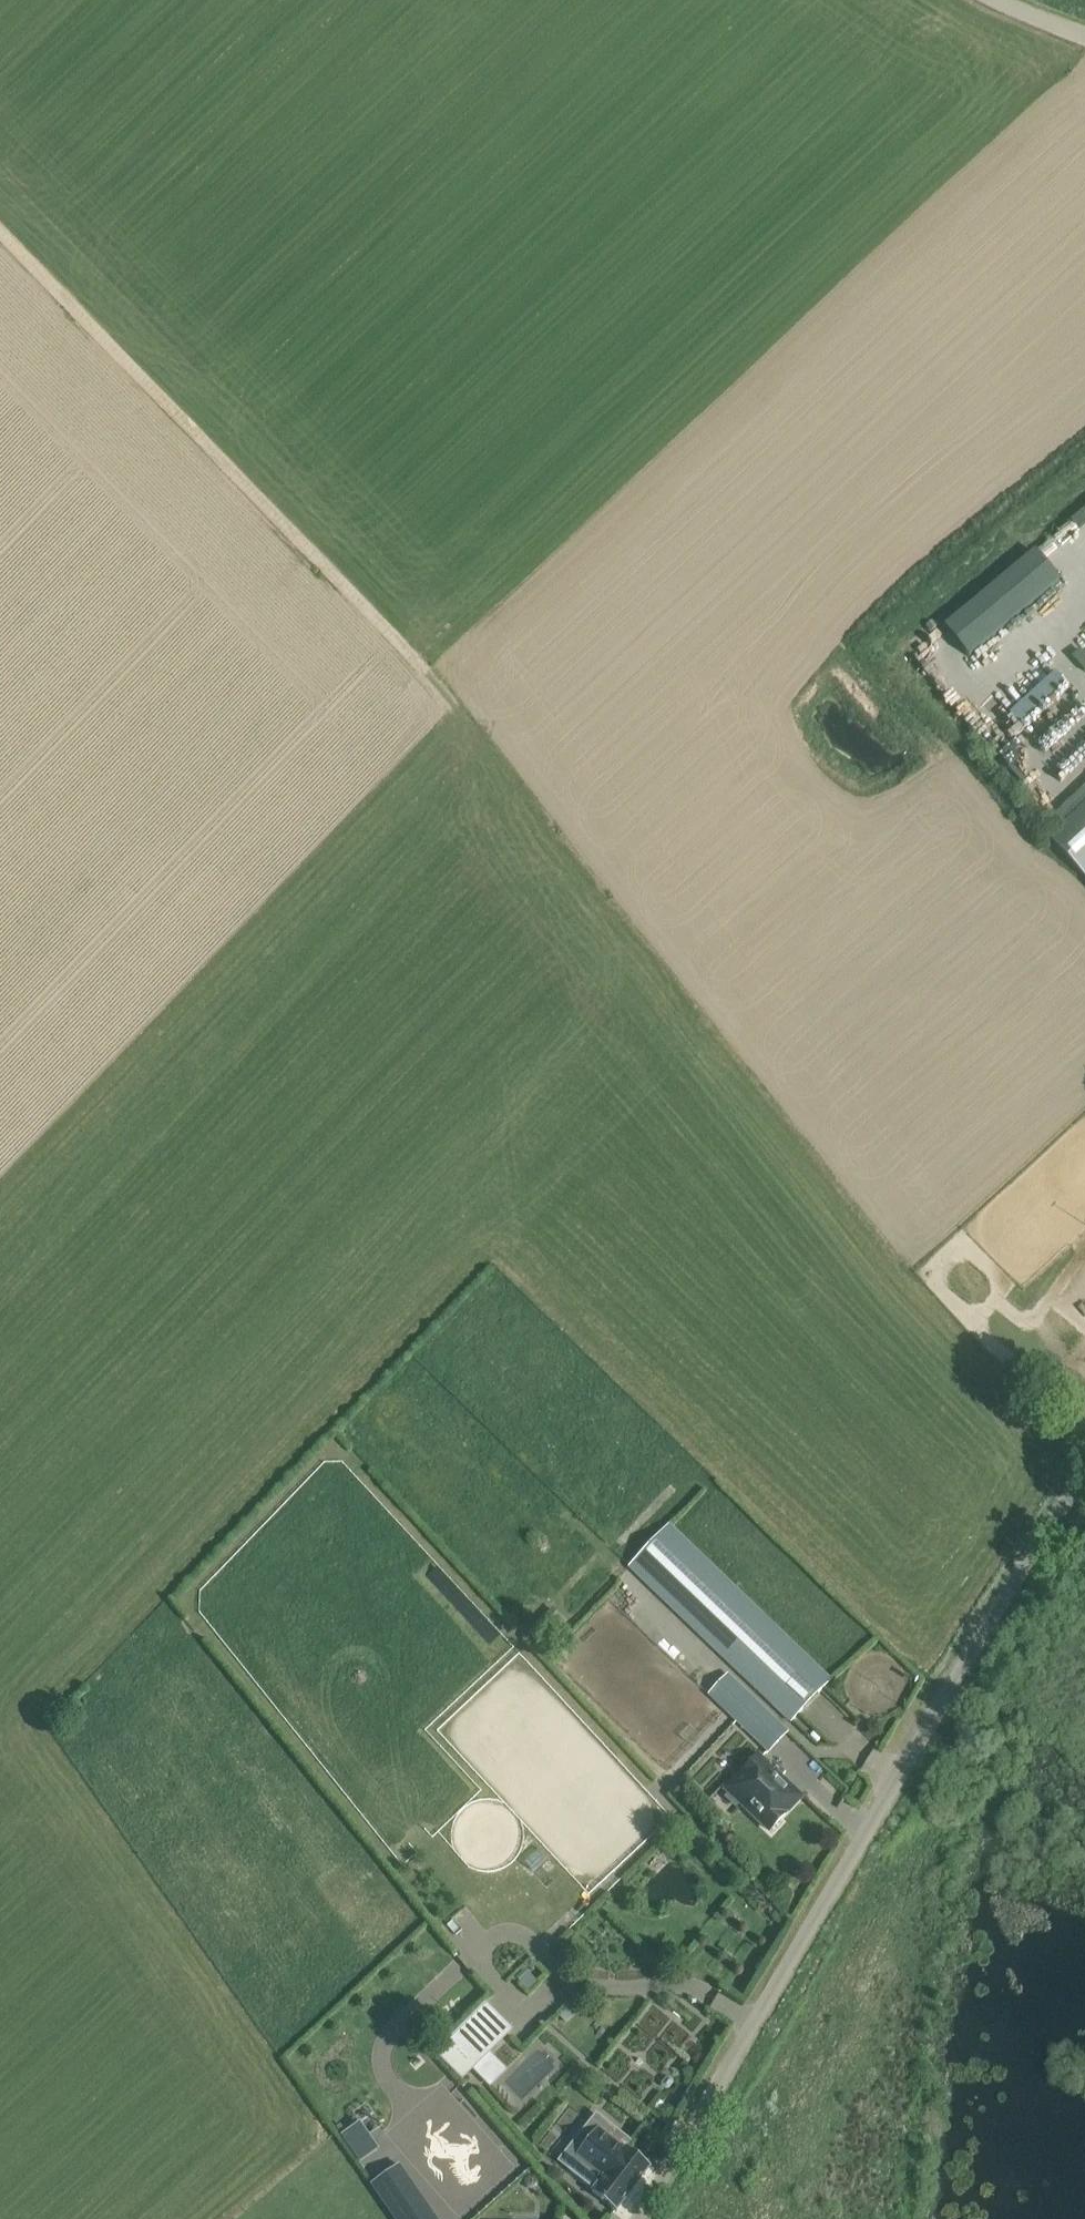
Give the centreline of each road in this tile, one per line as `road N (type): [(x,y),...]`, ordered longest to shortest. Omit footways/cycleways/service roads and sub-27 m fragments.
road 1 (unclassified): [(637,2218),(1084,1473)]
road 2 (track): [(417,663),(0,234)]

